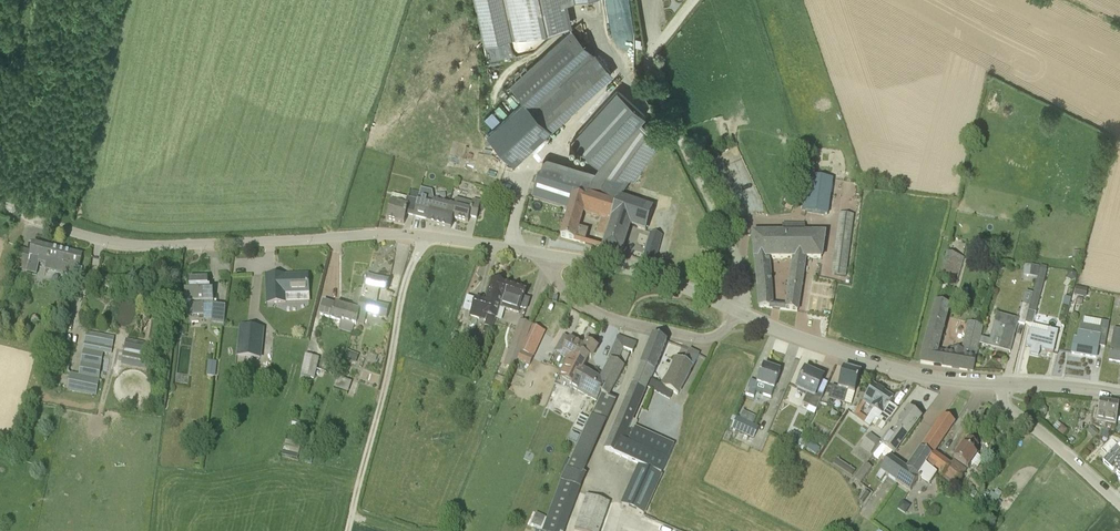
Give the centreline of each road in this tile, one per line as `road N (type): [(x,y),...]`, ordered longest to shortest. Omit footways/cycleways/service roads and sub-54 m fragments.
road 1 (unclassified): [(546,254),(401,234),(135,245),(0,204)]
road 2 (unclassified): [(738,312),(739,261),(650,69),(658,44),(696,0)]
road 3 (track): [(346,530),(403,290),(426,236)]
road 4 (unclassified): [(1002,382),(891,367),(738,312)]
road 5 (residential): [(546,254),(561,288),(617,319),(706,338),(738,312)]
road 6 (unclassified): [(738,312),(651,274),(546,254)]
road 7 (residential): [(1119,504),(1009,412),(1002,382)]

